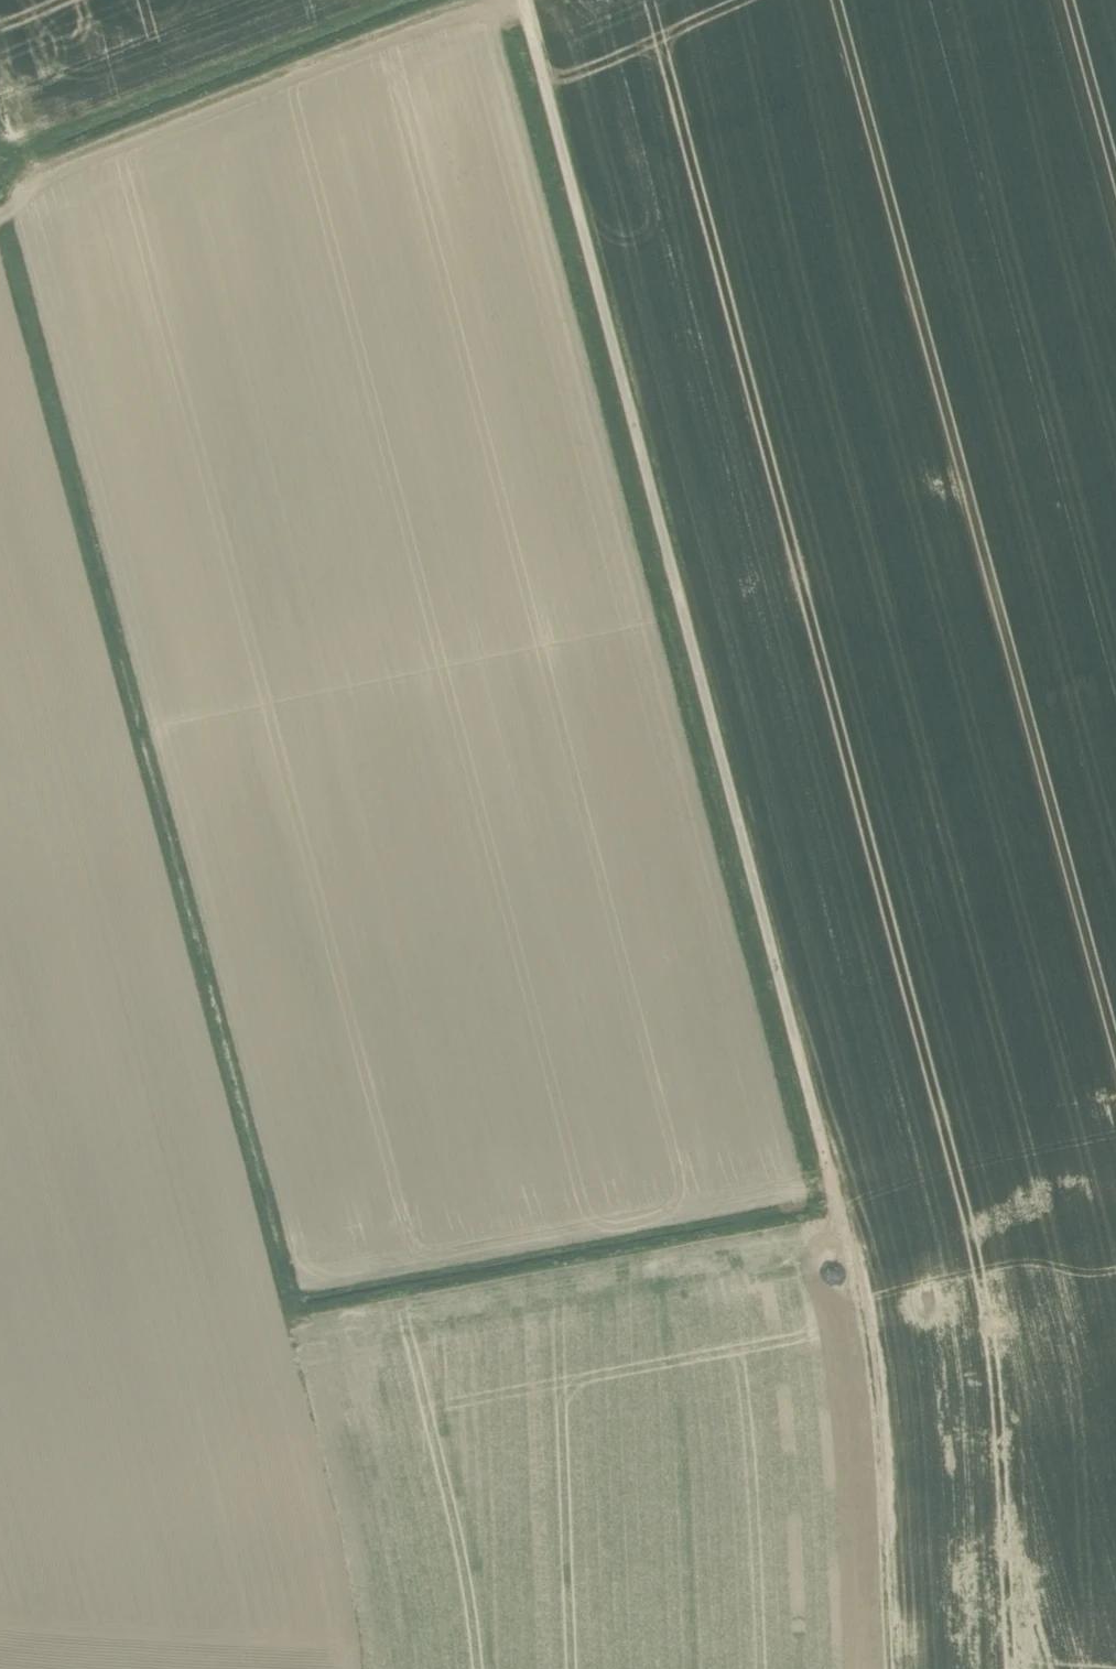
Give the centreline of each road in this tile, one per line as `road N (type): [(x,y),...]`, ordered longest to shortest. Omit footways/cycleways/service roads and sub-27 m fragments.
road 1 (track): [(888,1668),(866,1328),(828,1171)]

